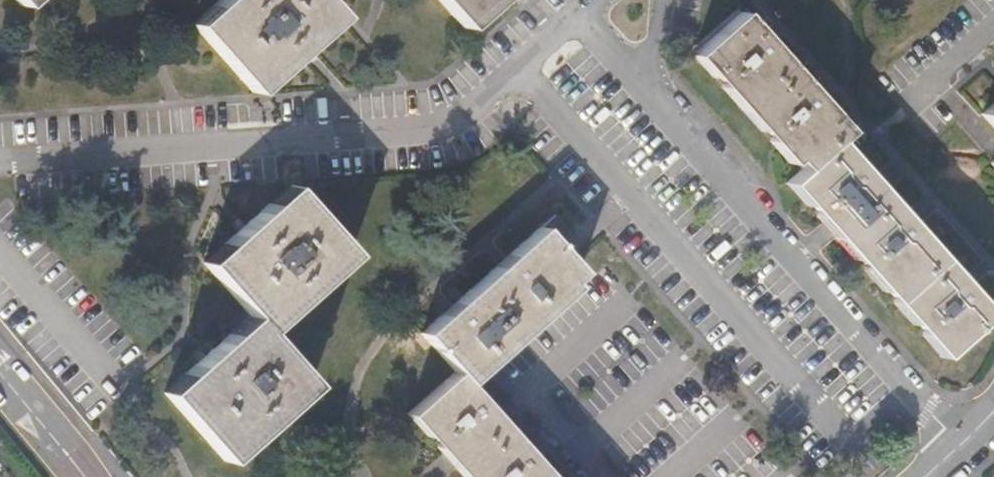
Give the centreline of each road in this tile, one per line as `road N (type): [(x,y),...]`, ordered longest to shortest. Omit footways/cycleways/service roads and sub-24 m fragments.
road 1 (residential): [(0,375),(83,476)]

